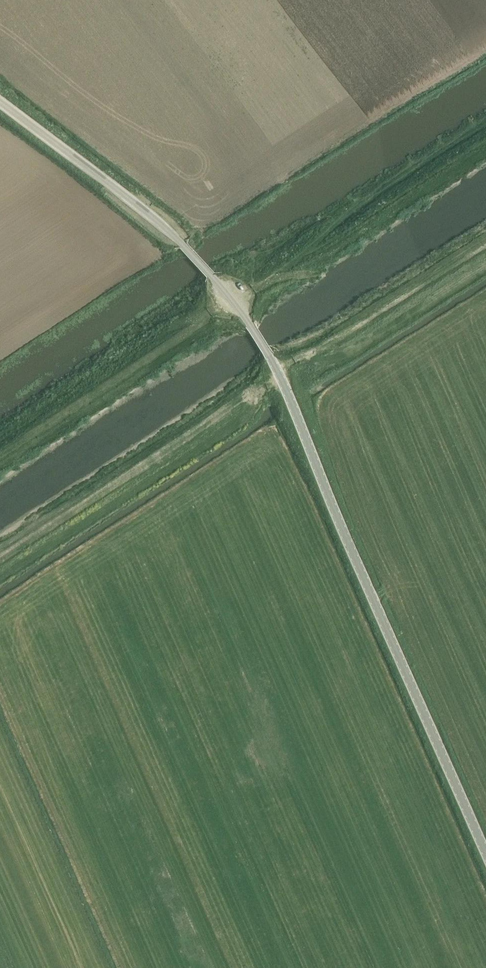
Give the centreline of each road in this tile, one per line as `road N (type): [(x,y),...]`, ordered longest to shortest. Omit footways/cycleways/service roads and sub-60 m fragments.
road 1 (tertiary): [(485,854),(280,376),(250,325),(181,241),(0,105)]
road 2 (track): [(0,565),(280,376)]
road 3 (track): [(0,440),(232,301)]

